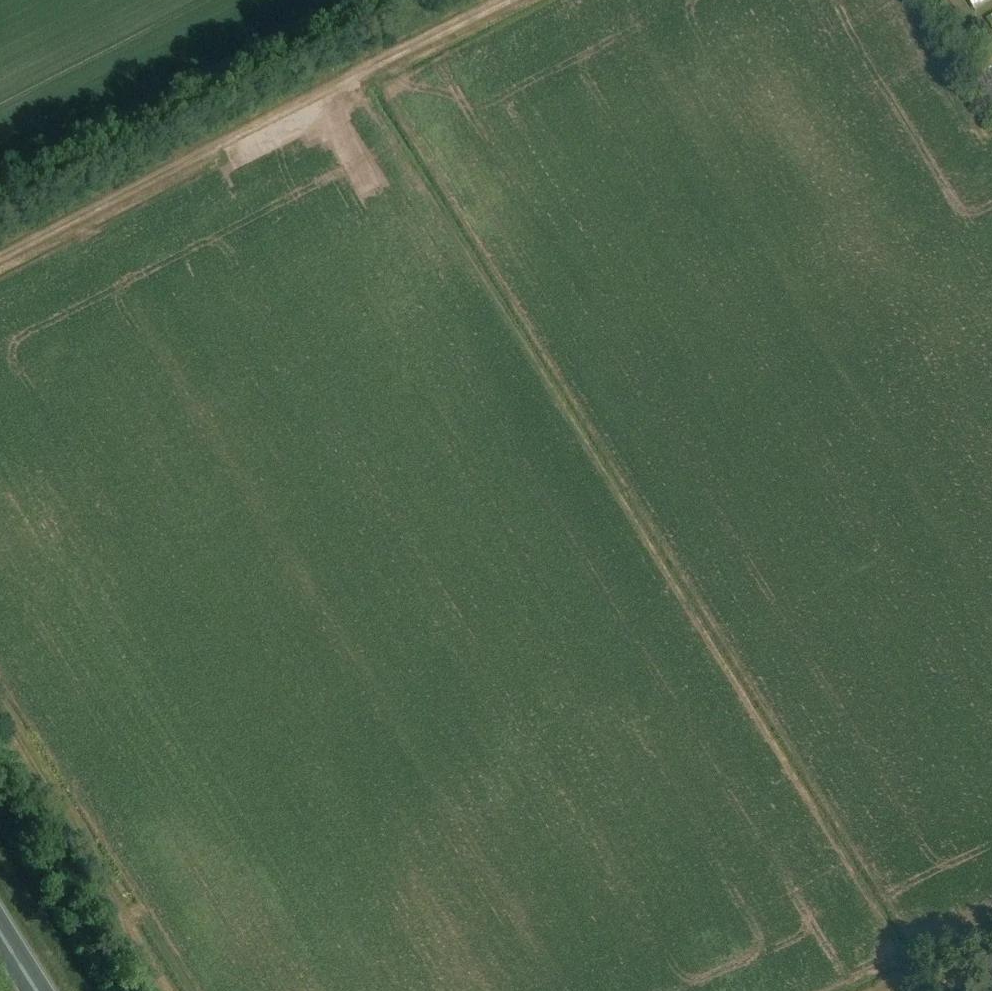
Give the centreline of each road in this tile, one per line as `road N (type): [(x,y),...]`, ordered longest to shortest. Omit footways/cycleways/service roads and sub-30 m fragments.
road 1 (track): [(498,0),(0,256)]

